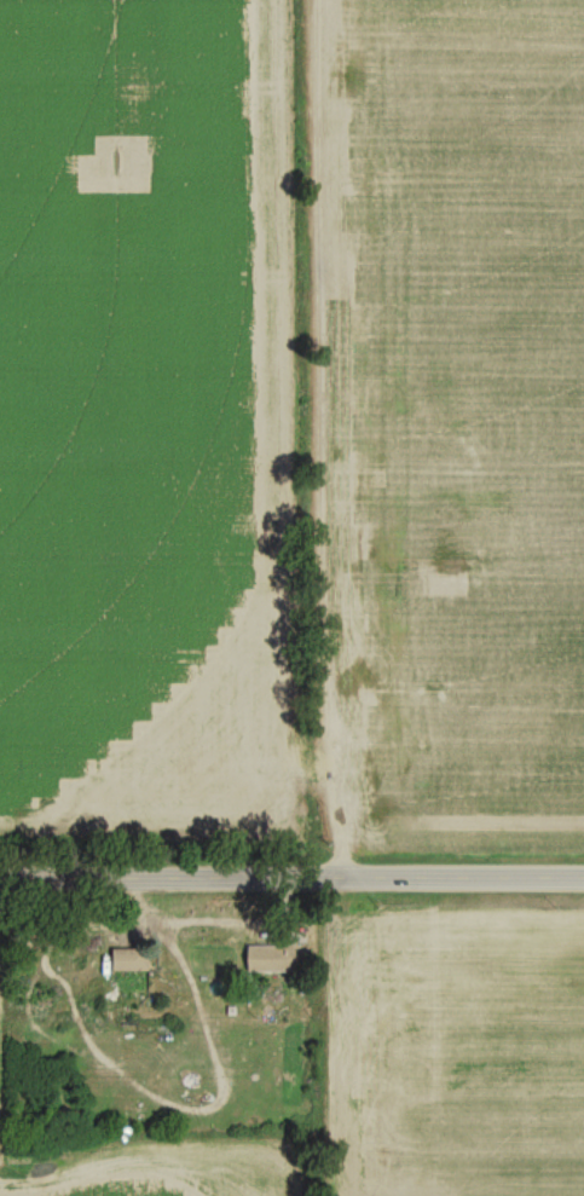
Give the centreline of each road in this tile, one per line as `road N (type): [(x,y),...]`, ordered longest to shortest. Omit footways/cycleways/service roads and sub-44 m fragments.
road 1 (tertiary): [(0,869),(583,868)]

